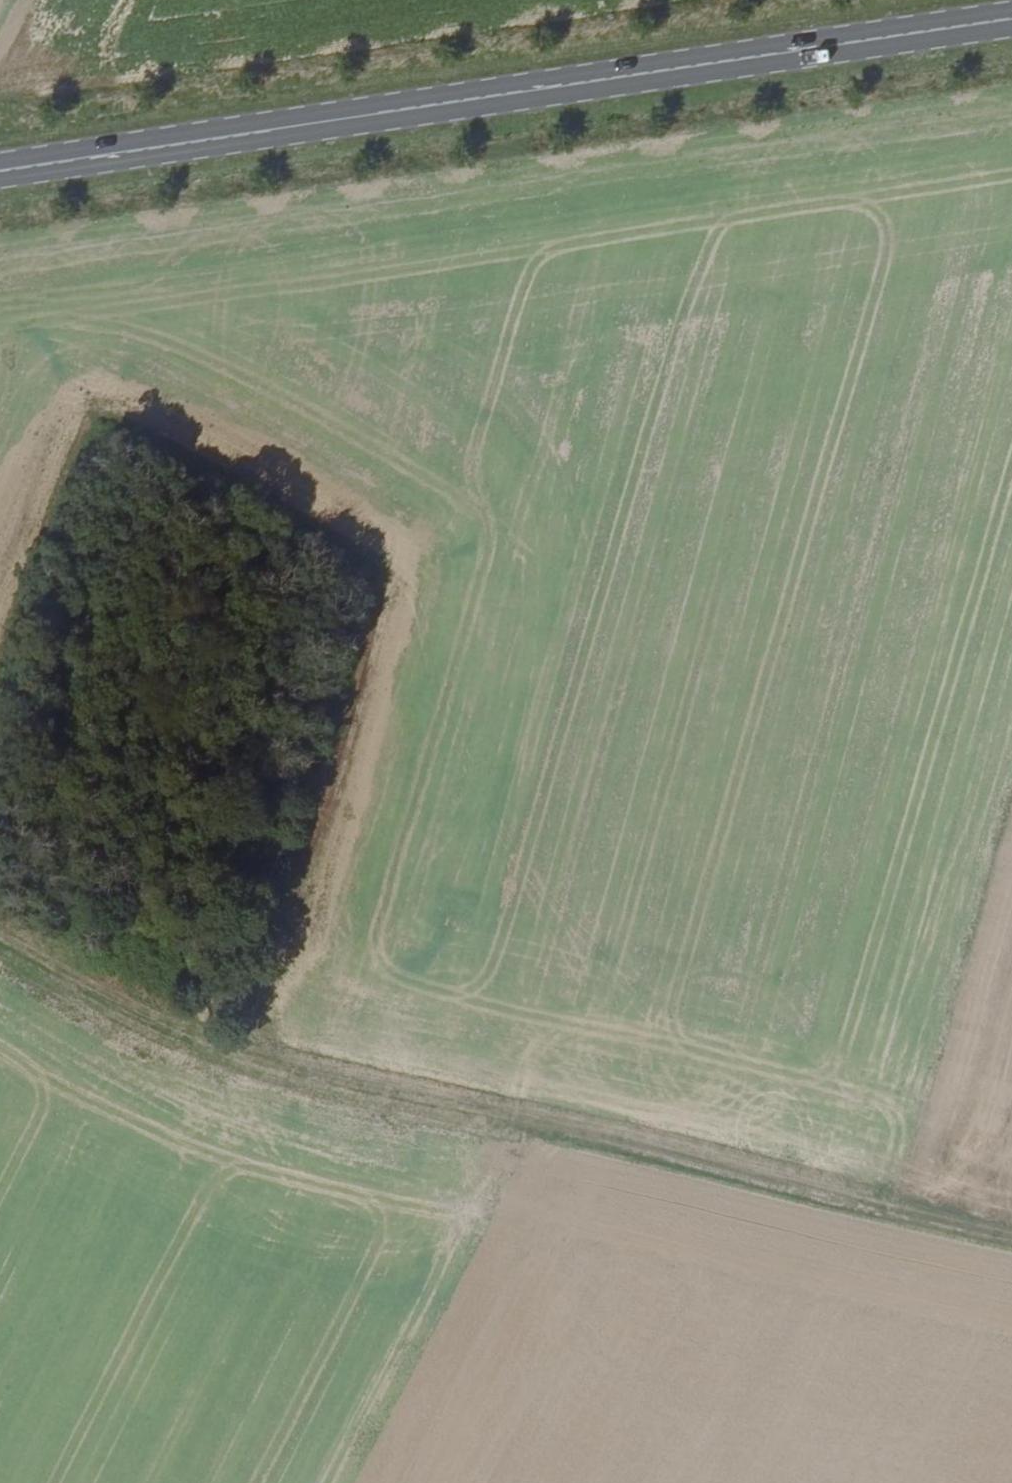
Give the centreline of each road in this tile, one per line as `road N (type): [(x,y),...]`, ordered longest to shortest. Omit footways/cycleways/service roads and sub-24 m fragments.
road 1 (track): [(0,937),(205,1045),(375,1095),(1011,1231)]
road 2 (primary): [(0,172),(1011,20)]

